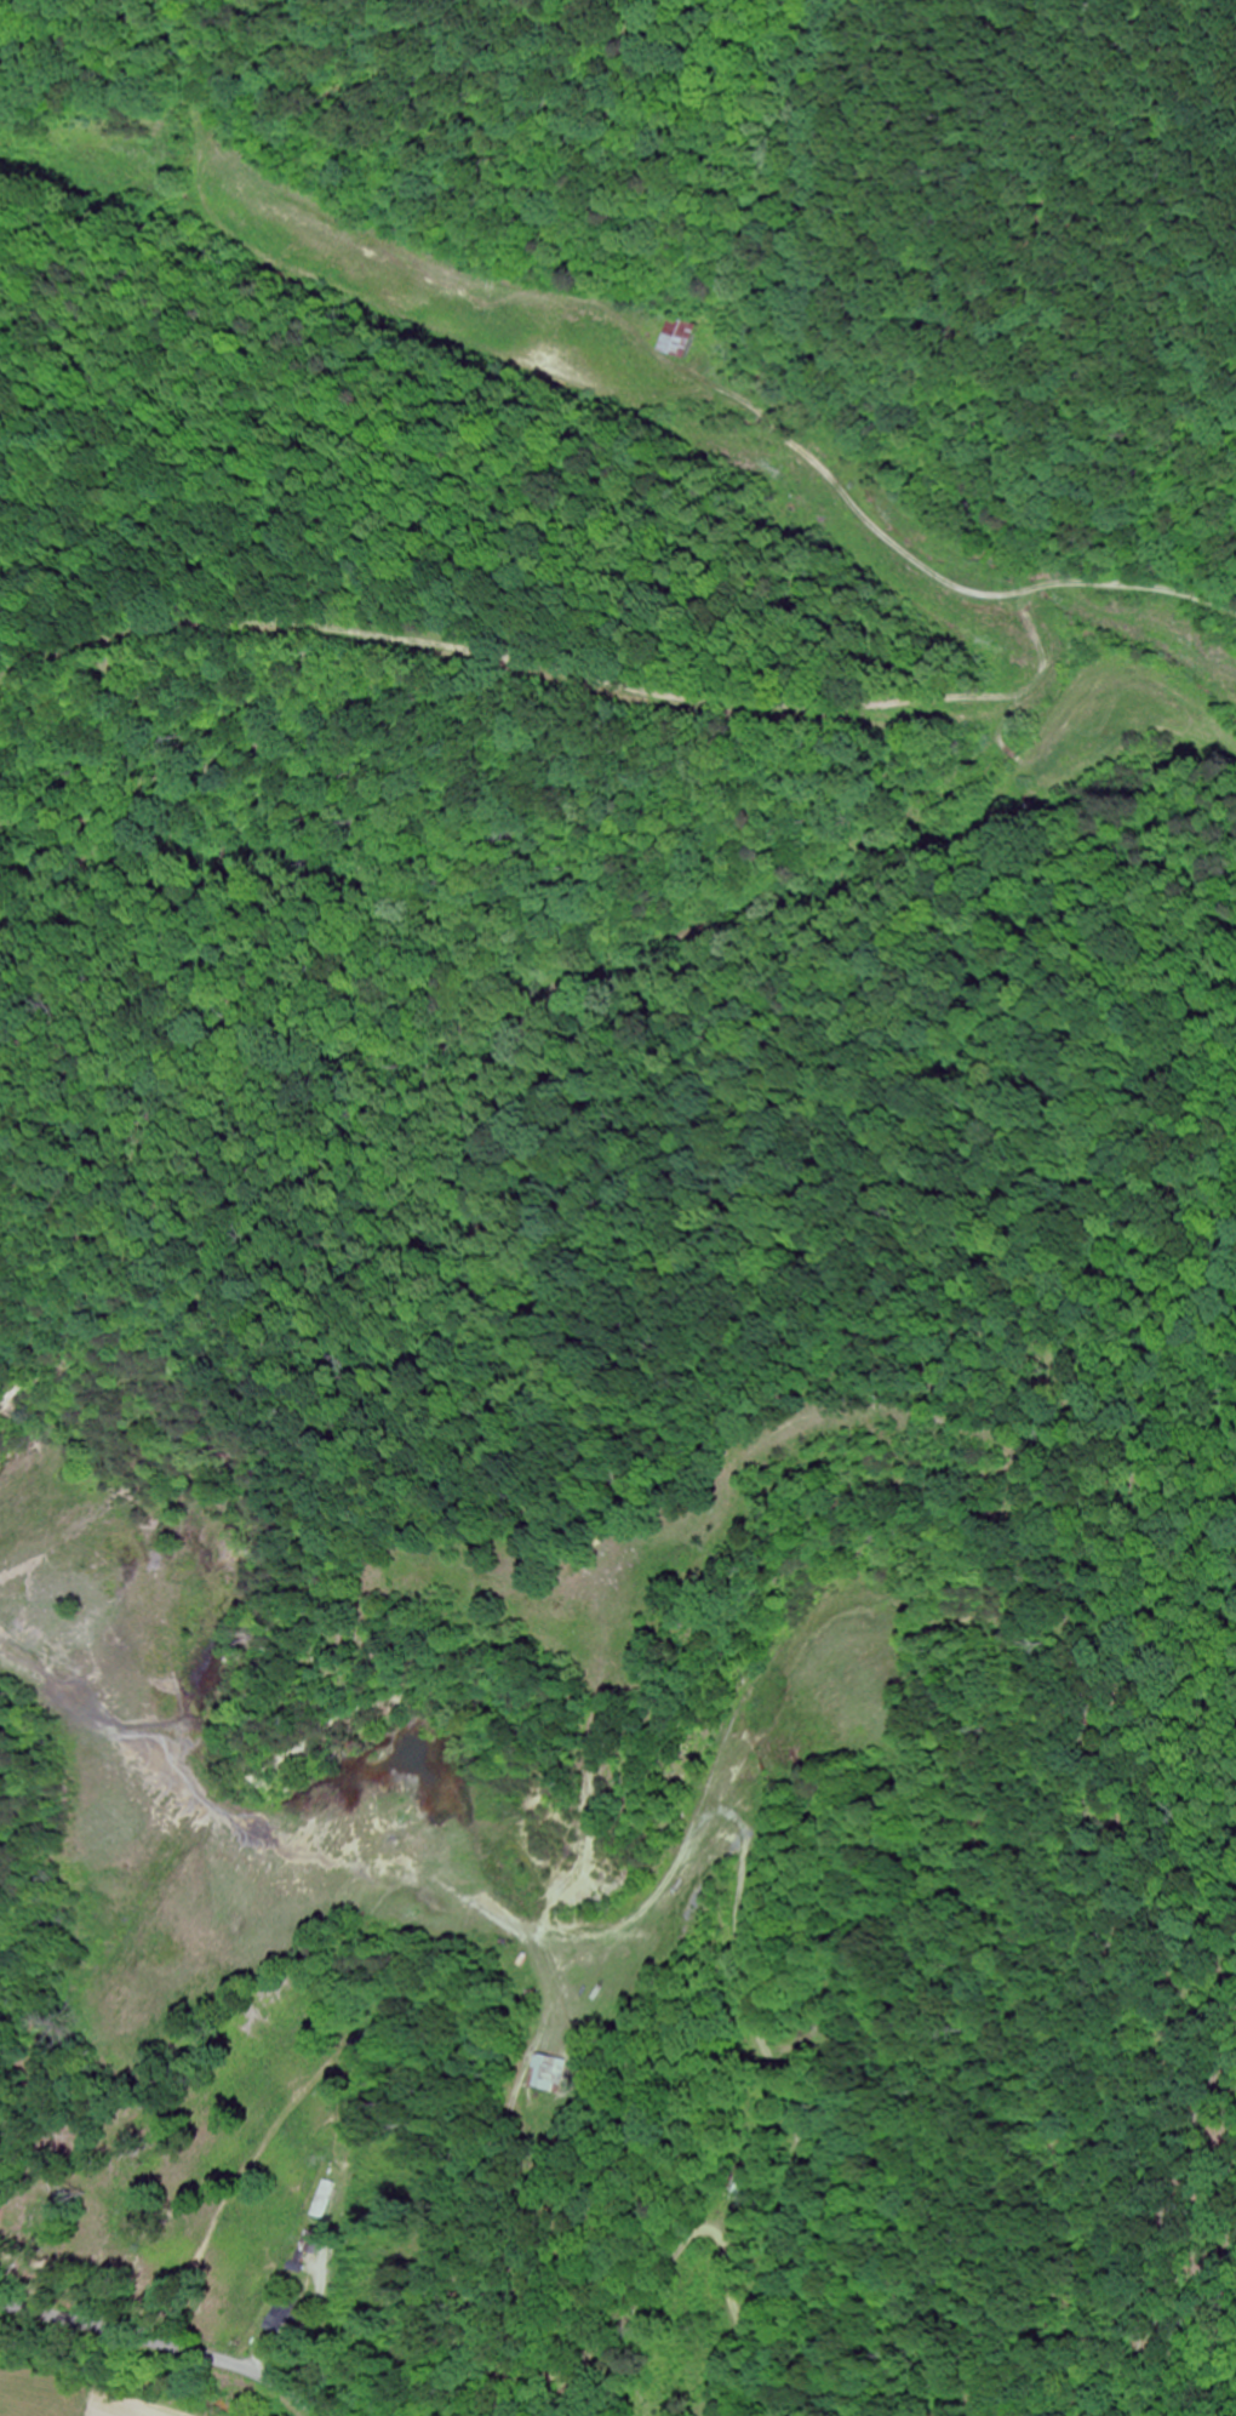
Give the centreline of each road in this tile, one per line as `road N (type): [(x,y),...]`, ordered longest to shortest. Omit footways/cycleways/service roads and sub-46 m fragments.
road 1 (residential): [(329,2415),(242,2366),(0,2303)]

